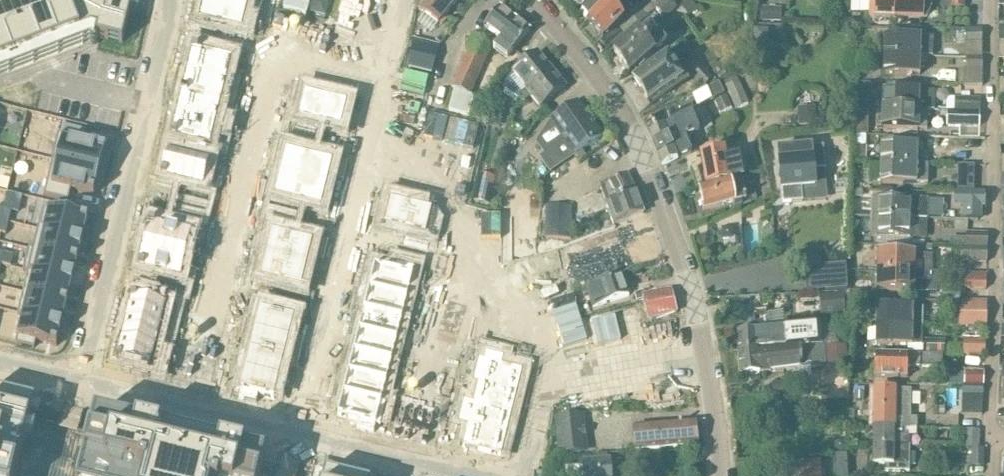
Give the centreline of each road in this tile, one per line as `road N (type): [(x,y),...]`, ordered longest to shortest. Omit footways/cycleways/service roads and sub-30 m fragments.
road 1 (residential): [(299,435),(398,0)]
road 2 (residential): [(991,442),(993,0)]
road 3 (residential): [(705,347),(650,178),(599,80),(533,0)]
road 4 (residential): [(81,381),(171,0)]
road 5 (residential): [(705,347),(550,376),(520,475)]
road 6 (residential): [(299,435),(81,381)]
road 7 (residential): [(461,475),(299,435)]
road 8 (residential): [(722,475),(705,347)]

